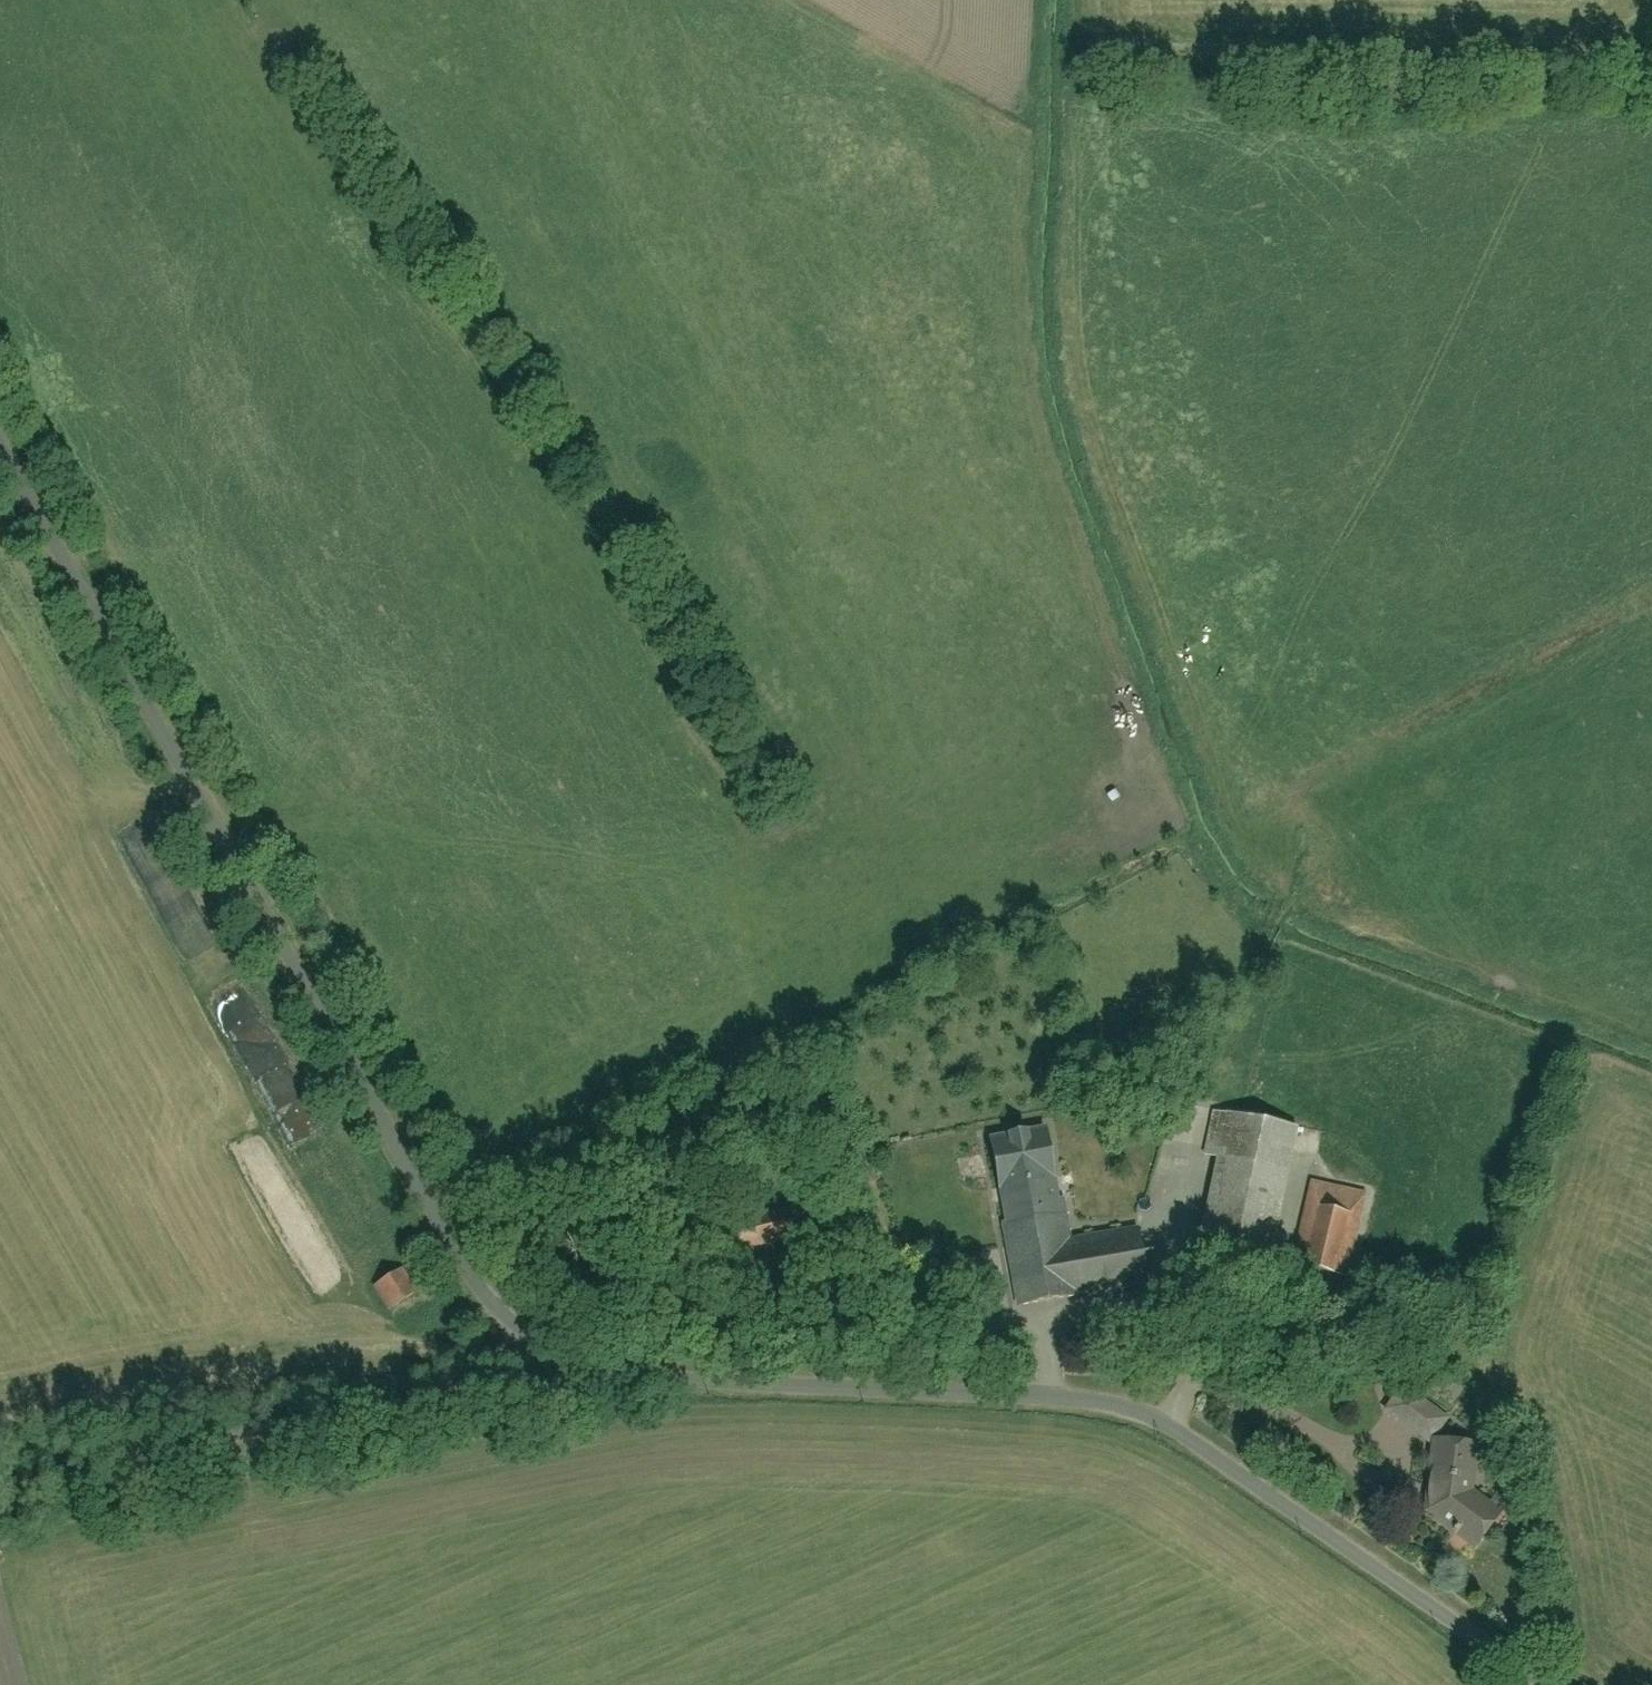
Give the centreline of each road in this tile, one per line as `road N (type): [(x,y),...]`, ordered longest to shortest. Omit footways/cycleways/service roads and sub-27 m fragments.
road 1 (residential): [(1557,1684),(1146,1421),(970,1372),(653,1367),(571,1354),(473,1281),(435,1231),(0,458)]

